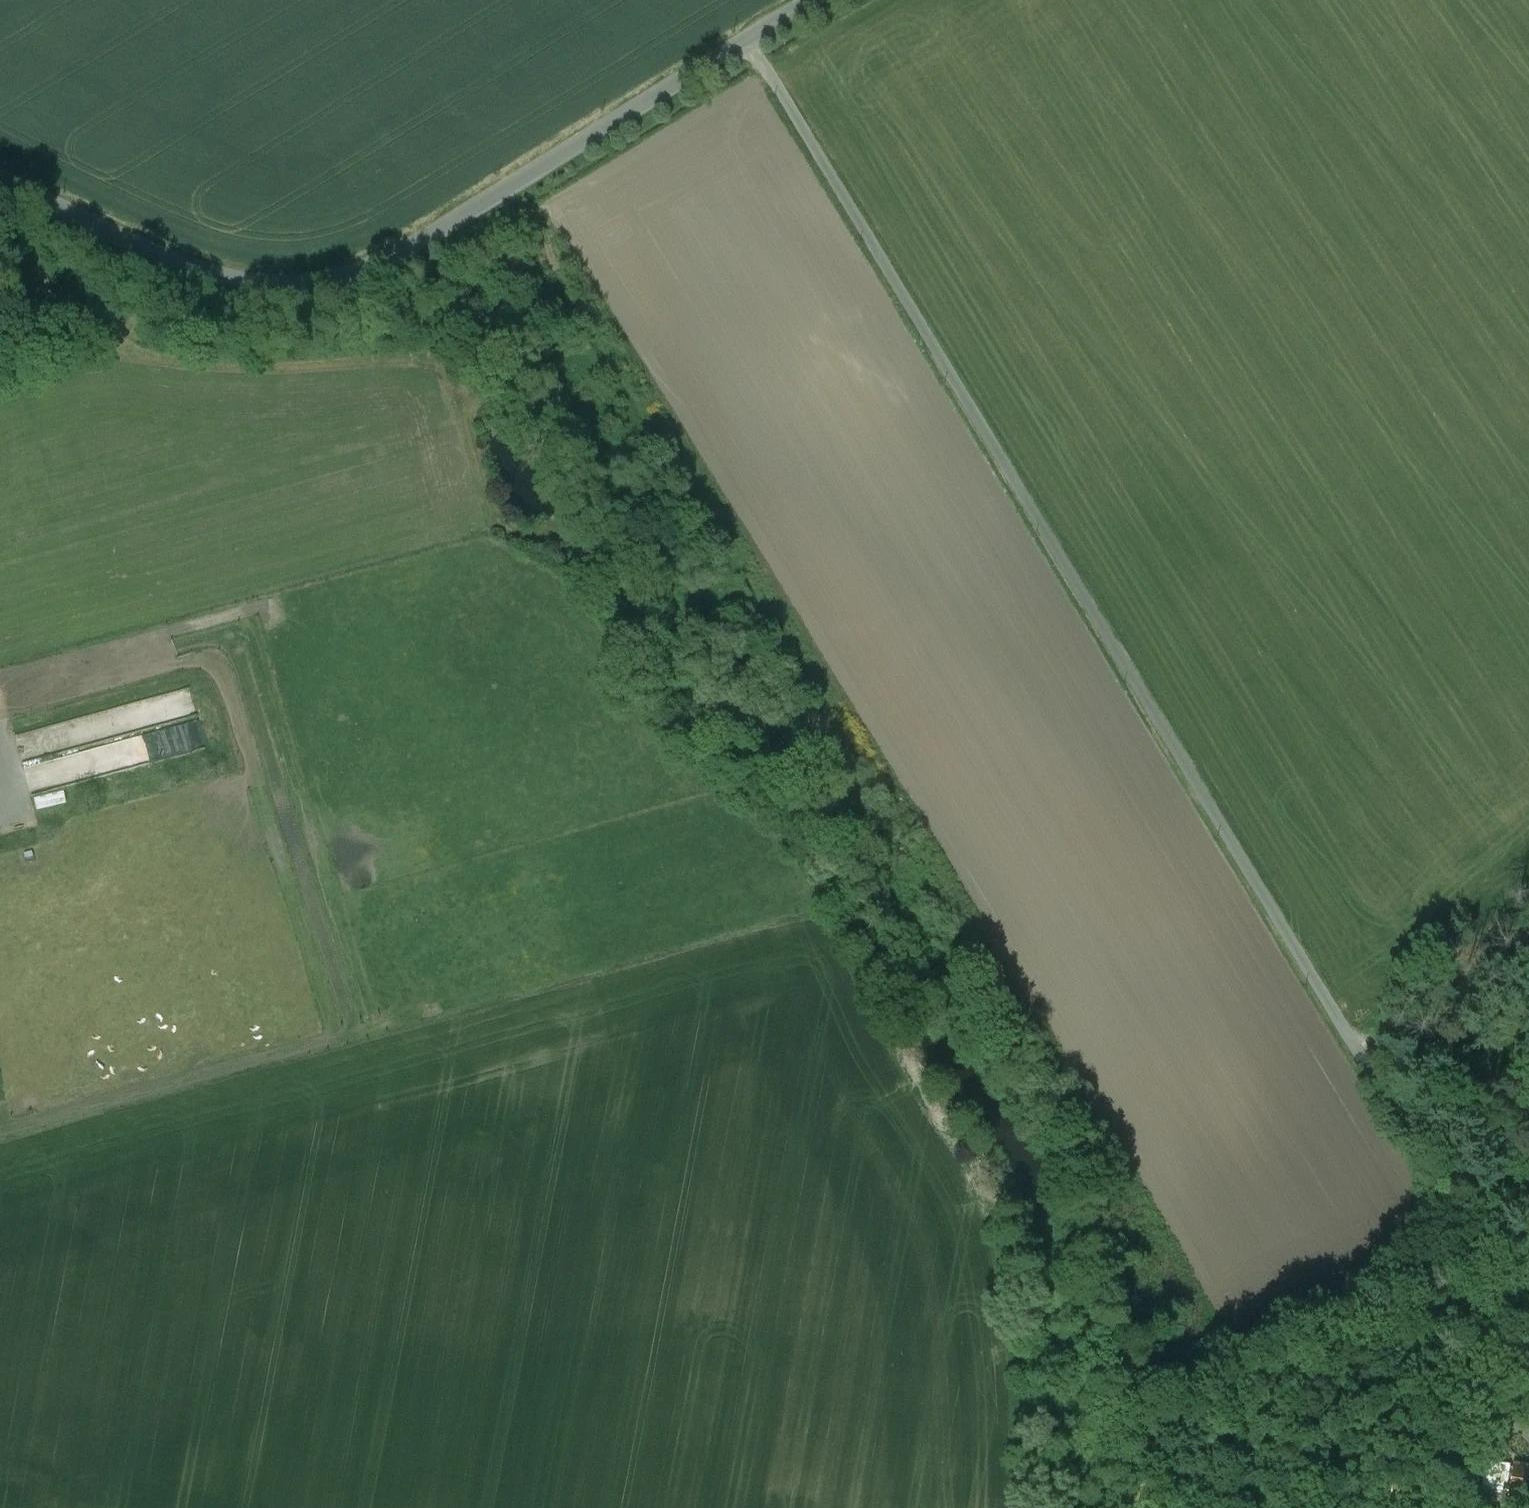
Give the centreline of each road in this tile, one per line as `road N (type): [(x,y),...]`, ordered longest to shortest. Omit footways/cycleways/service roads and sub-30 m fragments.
road 1 (residential): [(0,179),(134,245),(246,282),(309,283),(395,253),(814,0)]
road 2 (track): [(1501,1341),(1441,1373),(1377,1507)]

